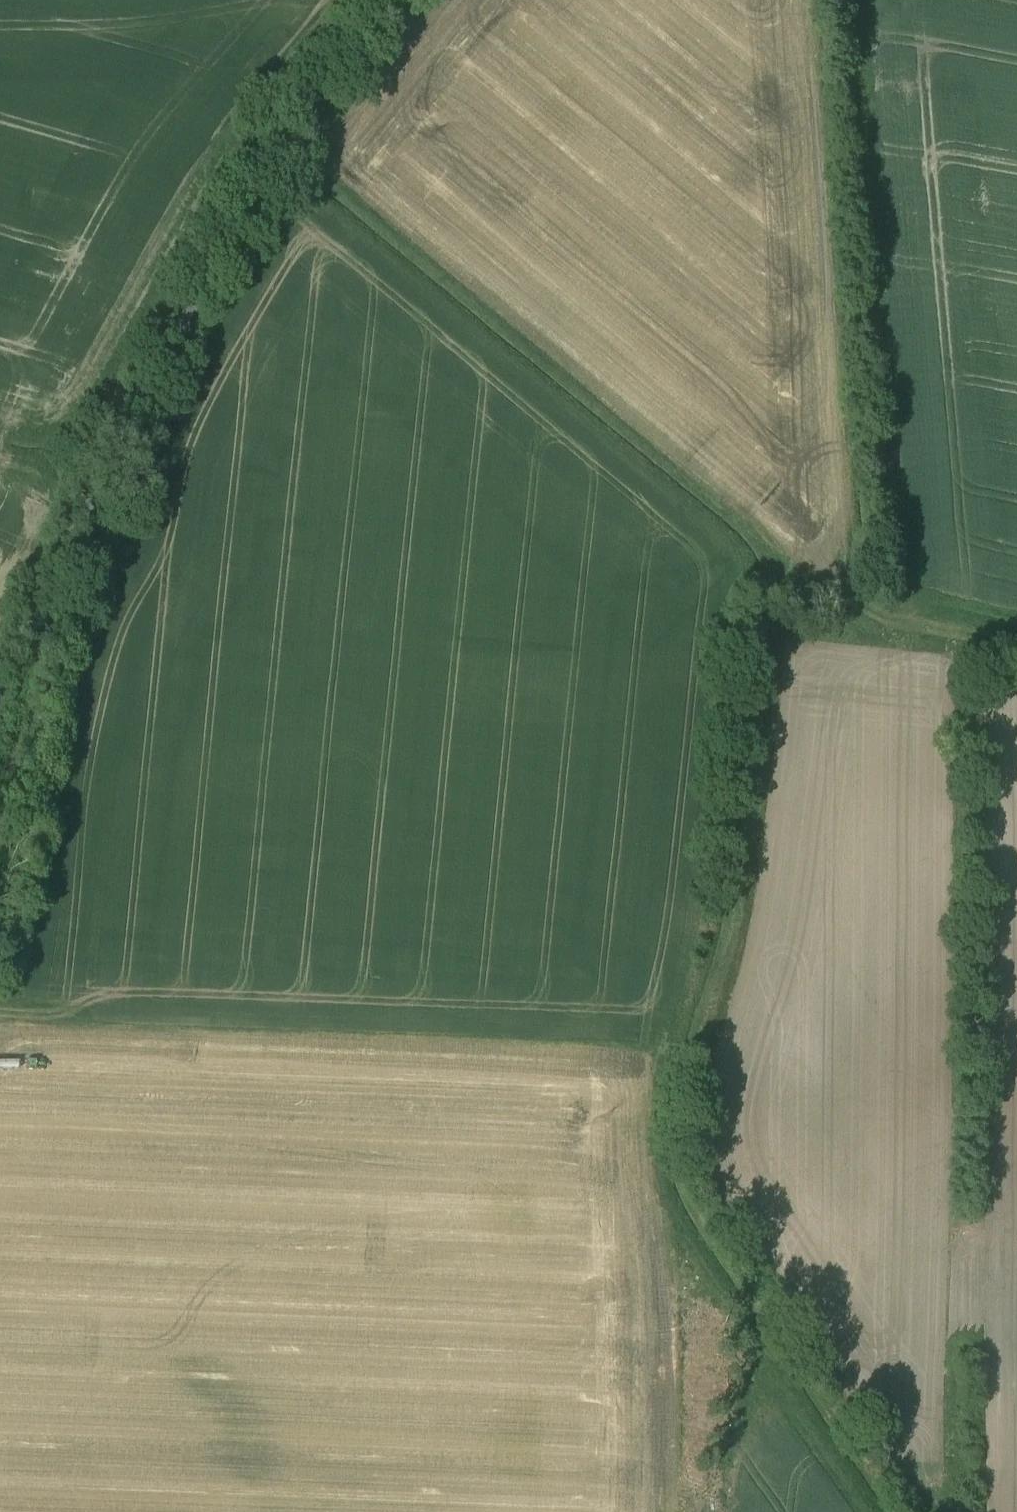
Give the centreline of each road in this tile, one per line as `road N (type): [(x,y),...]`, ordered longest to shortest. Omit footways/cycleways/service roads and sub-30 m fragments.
road 1 (track): [(406,0),(258,193),(187,313),(0,681)]
road 2 (track): [(1016,643),(948,627),(918,601),(898,568),(849,0)]

